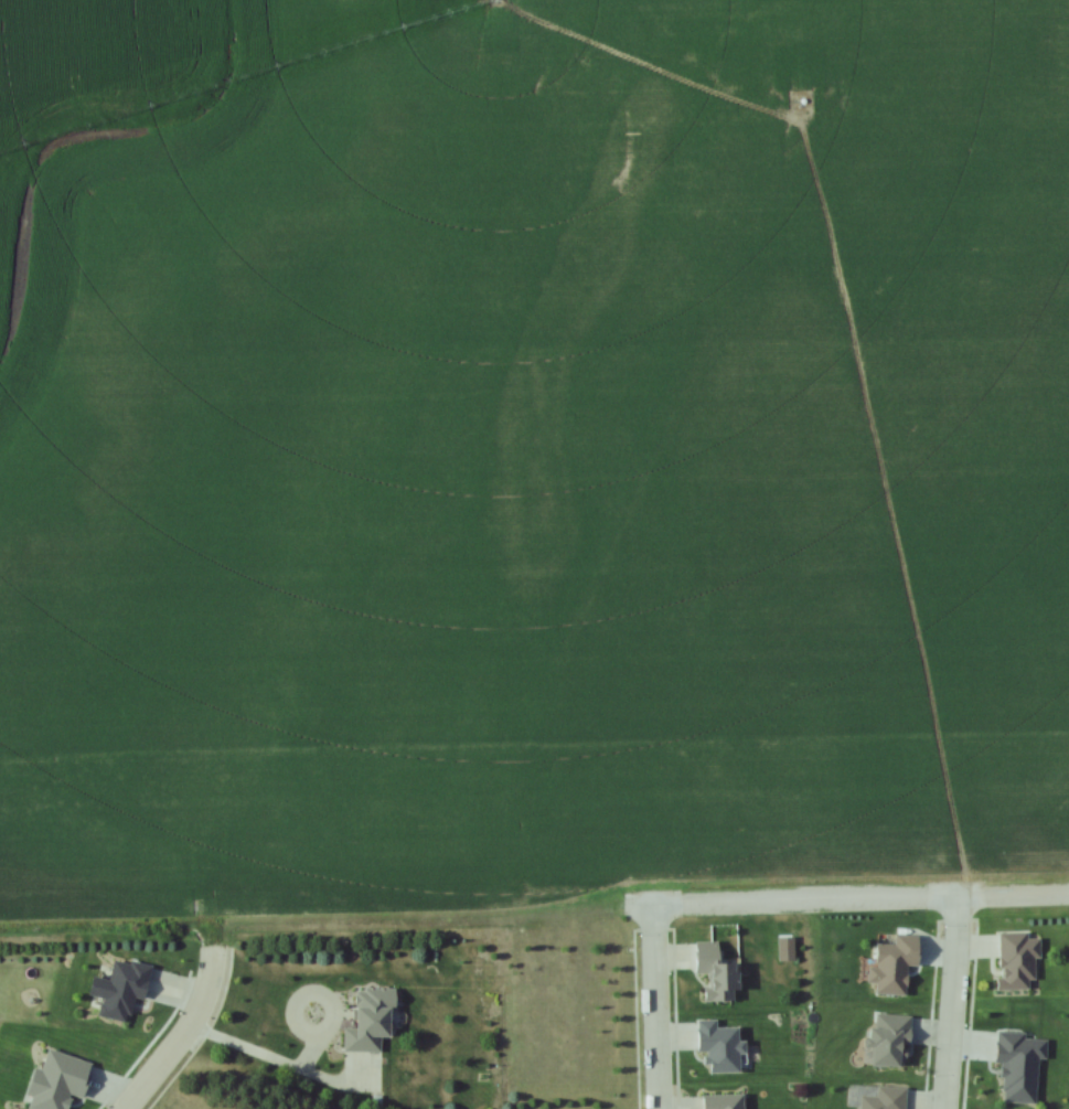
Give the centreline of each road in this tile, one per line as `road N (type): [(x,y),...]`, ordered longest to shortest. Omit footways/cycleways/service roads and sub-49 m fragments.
road 1 (residential): [(936,1108),(952,900)]
road 2 (residential): [(654,1108),(649,909)]
road 3 (residential): [(121,1108),(196,1010),(211,952)]

